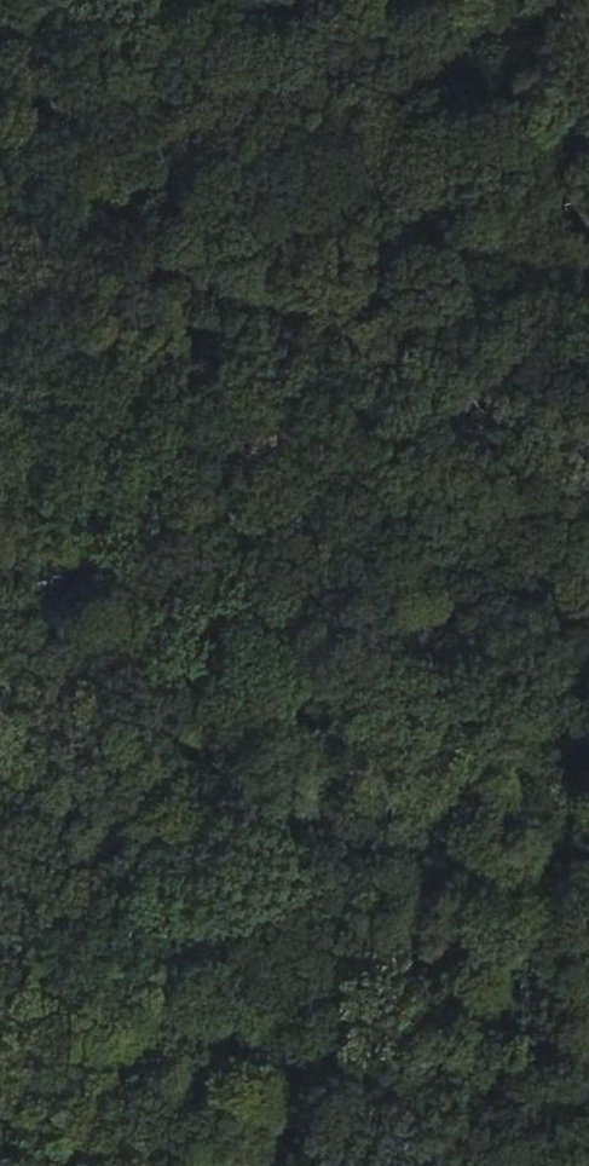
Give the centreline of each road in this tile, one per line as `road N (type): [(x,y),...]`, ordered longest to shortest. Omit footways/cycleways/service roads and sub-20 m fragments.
road 1 (track): [(588,933),(0,1082)]

